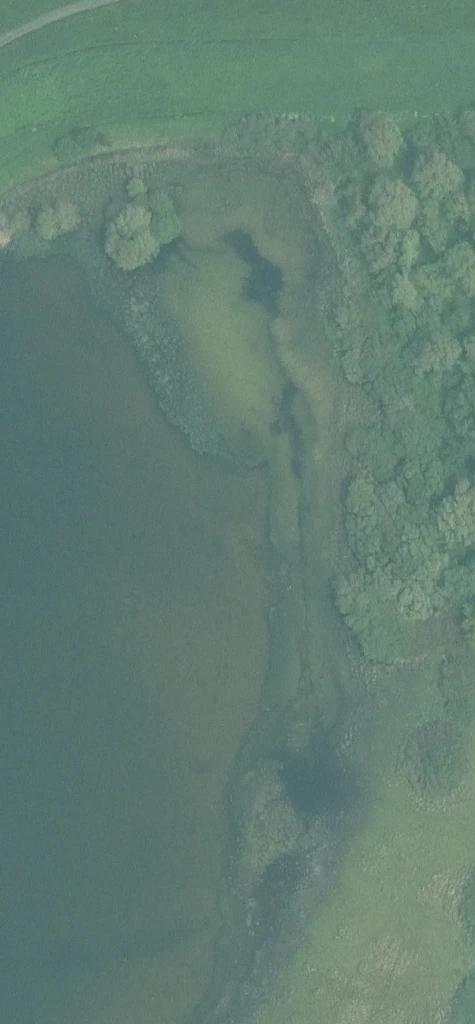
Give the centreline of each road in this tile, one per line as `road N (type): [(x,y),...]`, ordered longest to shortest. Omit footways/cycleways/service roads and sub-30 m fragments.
road 1 (track): [(474,76),(96,99),(21,130),(0,151)]

